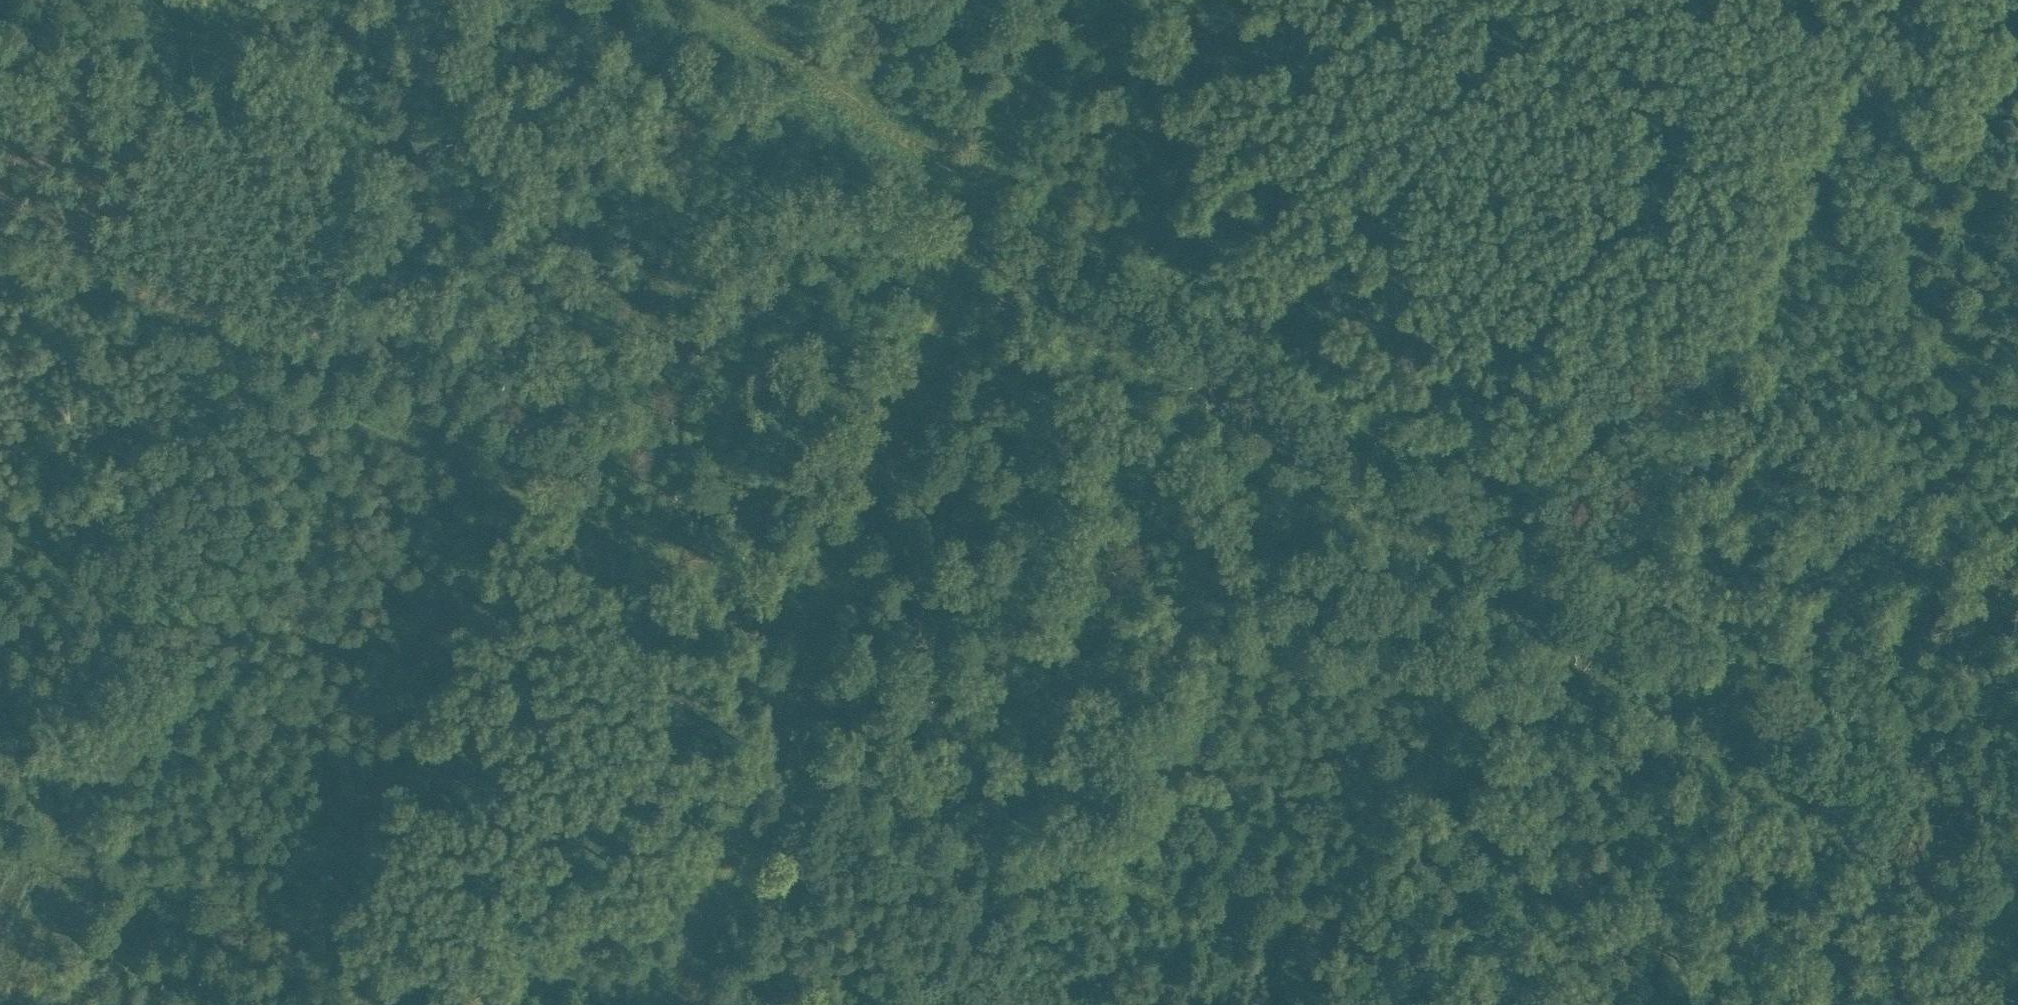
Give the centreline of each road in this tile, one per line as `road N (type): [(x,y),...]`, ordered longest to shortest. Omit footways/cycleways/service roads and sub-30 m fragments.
road 1 (track): [(815,624),(0,270)]
road 2 (track): [(0,852),(671,1000)]
road 3 (track): [(815,624),(1056,0)]
road 4 (track): [(983,191),(702,0)]
road 5 (track): [(669,1004),(779,720)]

